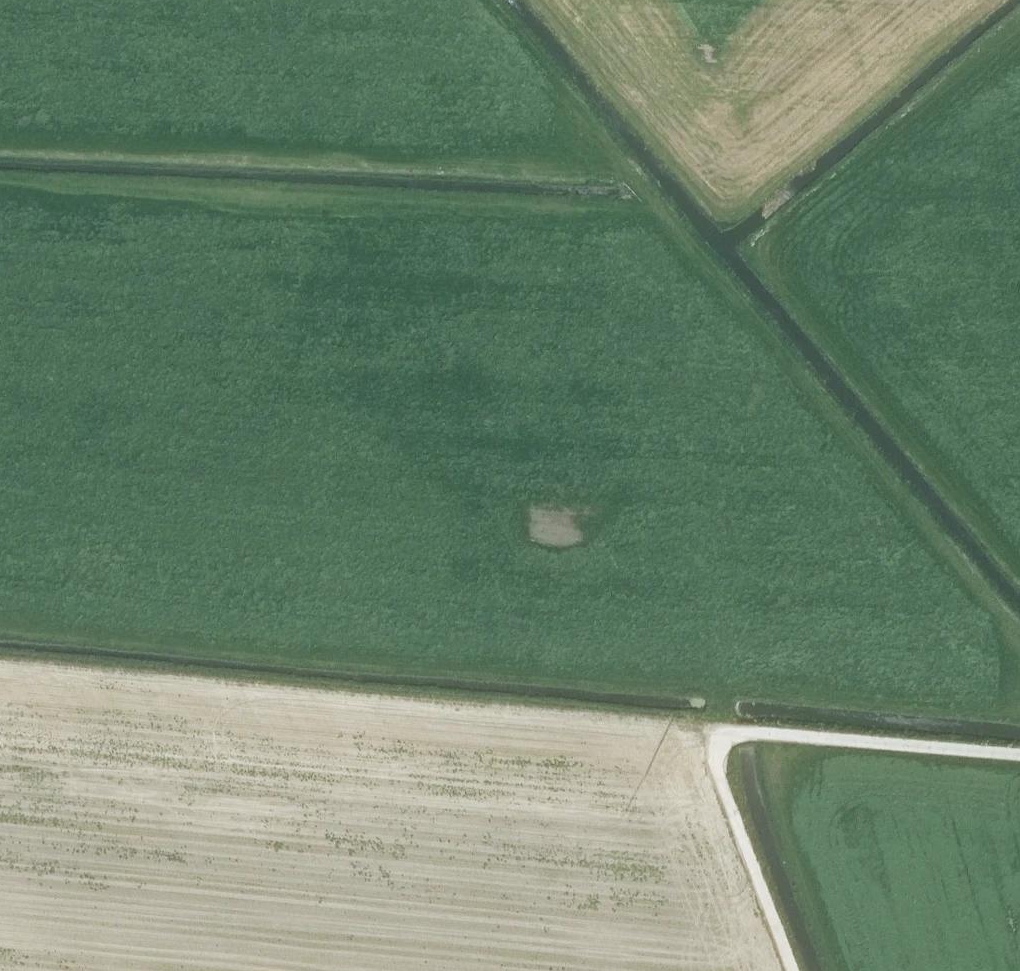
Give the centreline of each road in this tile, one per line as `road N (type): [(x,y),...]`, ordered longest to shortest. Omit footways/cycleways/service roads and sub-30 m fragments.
road 1 (track): [(792,970),(716,766),(717,729),(1019,755)]

